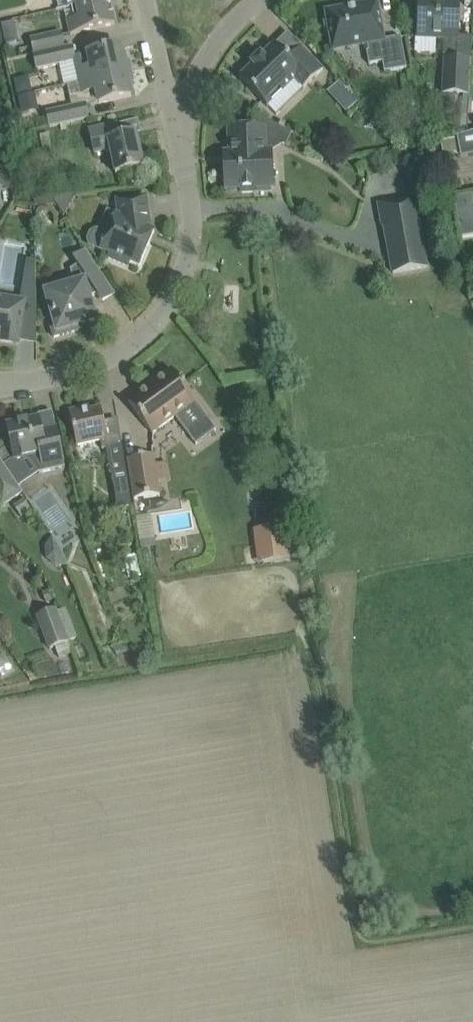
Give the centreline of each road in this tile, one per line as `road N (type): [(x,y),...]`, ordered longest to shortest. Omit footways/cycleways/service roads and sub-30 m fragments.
road 1 (residential): [(179,142),(190,211),(186,266),(161,322),(125,353),(75,375),(0,380)]
road 2 (residential): [(179,142),(214,45),(254,0)]
road 3 (residential): [(146,0),(179,142)]

